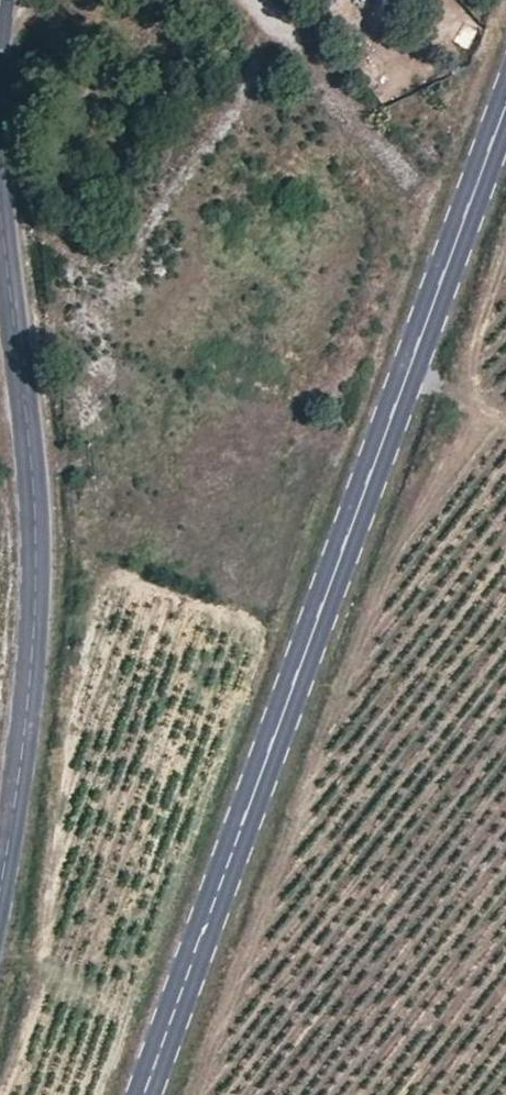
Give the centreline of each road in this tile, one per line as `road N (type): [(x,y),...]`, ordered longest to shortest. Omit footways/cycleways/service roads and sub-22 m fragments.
road 1 (primary): [(145,1094),(505,102)]
road 2 (tertiary): [(0,884),(36,607),(37,512),(0,208)]

